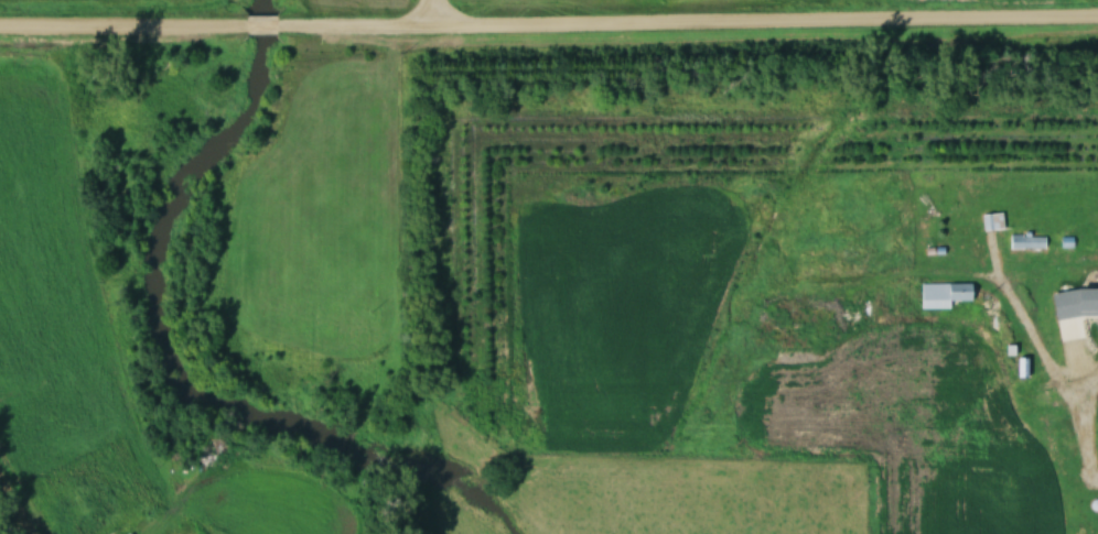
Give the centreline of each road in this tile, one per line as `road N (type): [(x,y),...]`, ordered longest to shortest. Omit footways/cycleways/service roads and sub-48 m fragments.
road 1 (residential): [(1097,14),(276,24)]
road 2 (residential): [(245,24),(0,24)]

